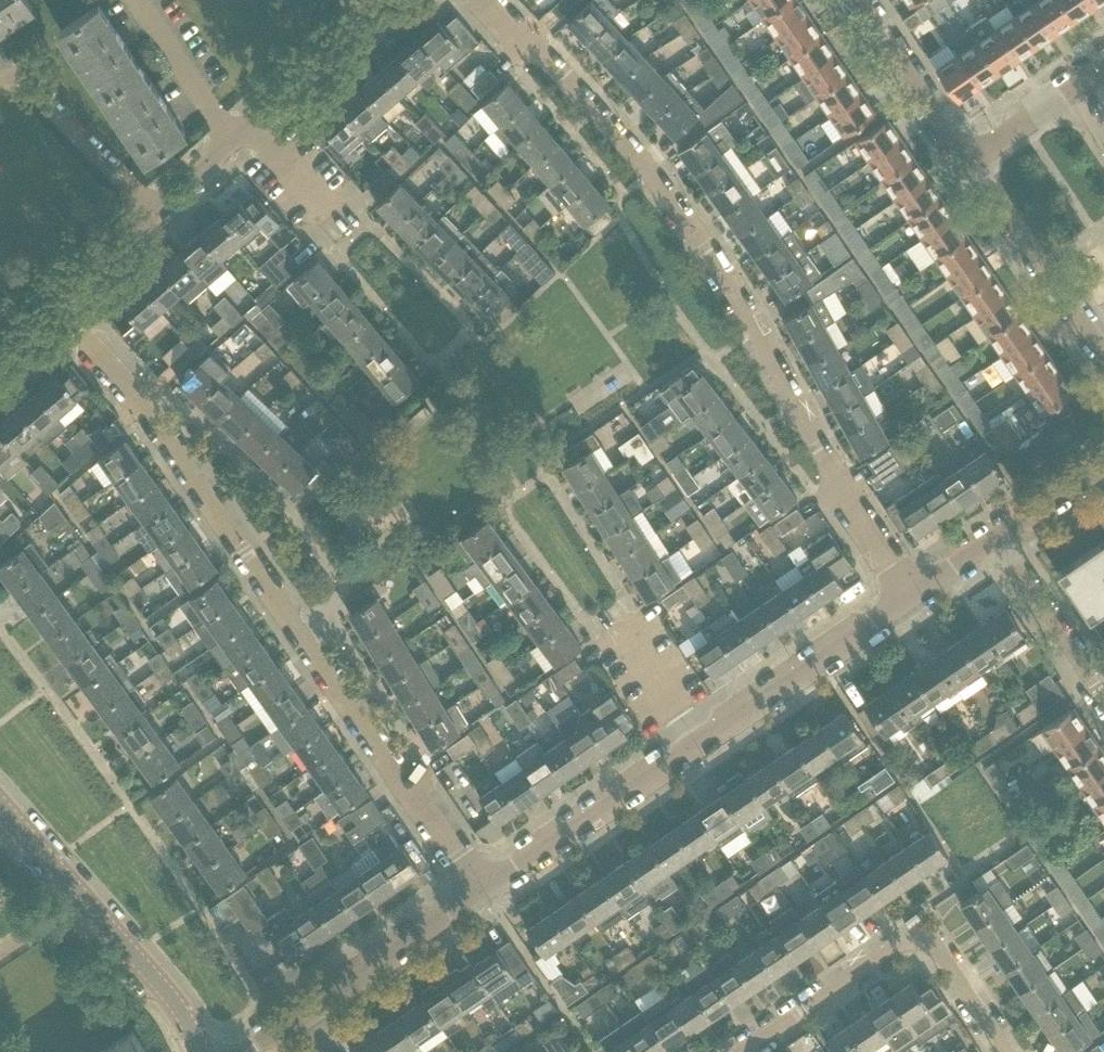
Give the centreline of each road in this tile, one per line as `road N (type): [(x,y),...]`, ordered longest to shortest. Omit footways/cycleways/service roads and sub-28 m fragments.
road 1 (residential): [(489,0),(645,169),(705,247),(840,489),(914,595)]
road 2 (residential): [(480,892),(57,300)]
road 3 (residential): [(747,1051),(924,932),(1006,1051)]
road 4 (residential): [(246,1051),(480,892)]
road 5 (residential): [(480,892),(699,742)]
road 6 (residential): [(699,742),(914,595)]
road 7 (residential): [(1103,372),(967,163)]
road 8 (residential): [(0,91),(30,86),(157,208)]
road 9 (residential): [(967,163),(850,0)]
road 10 (residential): [(200,1051),(183,1013),(83,897)]
road 11 (residential): [(994,541),(1103,697)]
road 12 (residential): [(230,141),(138,0)]
road 13 (residential): [(247,125),(371,12)]
road 14 (residential): [(353,236),(247,125)]
road 15 (residential): [(699,742),(620,625)]
road 16 (residential): [(57,300),(157,208)]
road 17 (residential): [(994,541),(1103,465)]
road 18 (residential): [(967,163),(1073,93)]
road 19 (residential): [(83,897),(0,805)]

